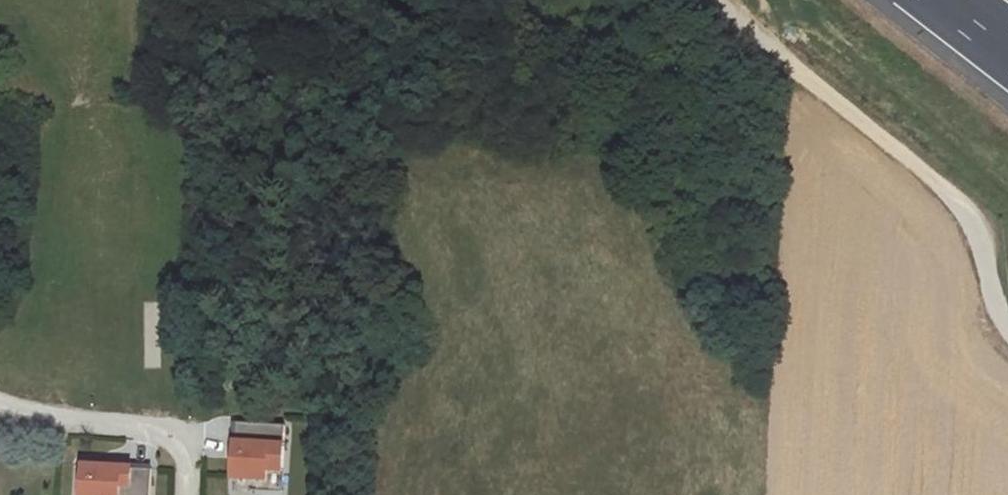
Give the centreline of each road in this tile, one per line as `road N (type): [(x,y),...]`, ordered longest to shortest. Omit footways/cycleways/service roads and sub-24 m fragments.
road 1 (track): [(1007,331),(961,203),(717,0)]
road 2 (residential): [(0,404),(35,420),(162,431),(183,442),(186,494)]

